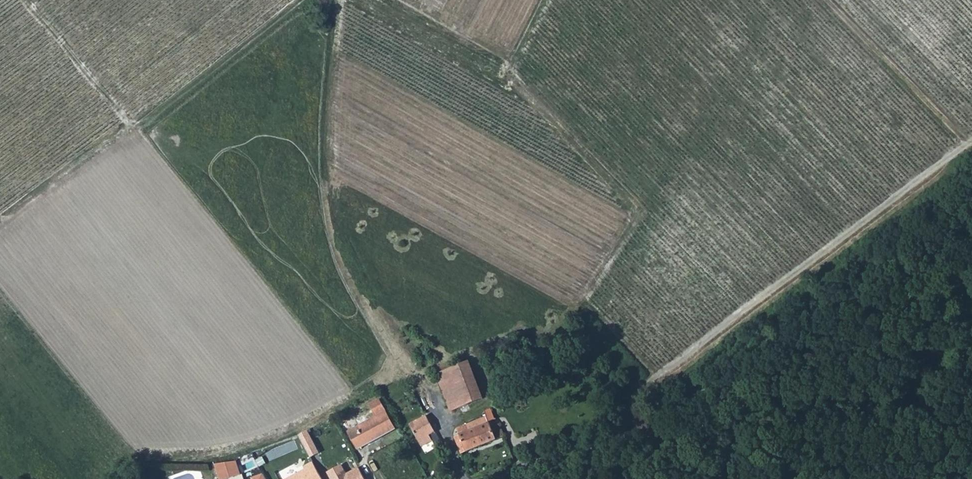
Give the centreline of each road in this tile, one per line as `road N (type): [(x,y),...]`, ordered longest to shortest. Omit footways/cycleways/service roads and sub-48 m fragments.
road 1 (track): [(612,440),(634,407),(971,145)]
road 2 (track): [(420,383),(334,249),(326,148),(343,0)]
road 3 (unclassified): [(495,478),(612,440)]

